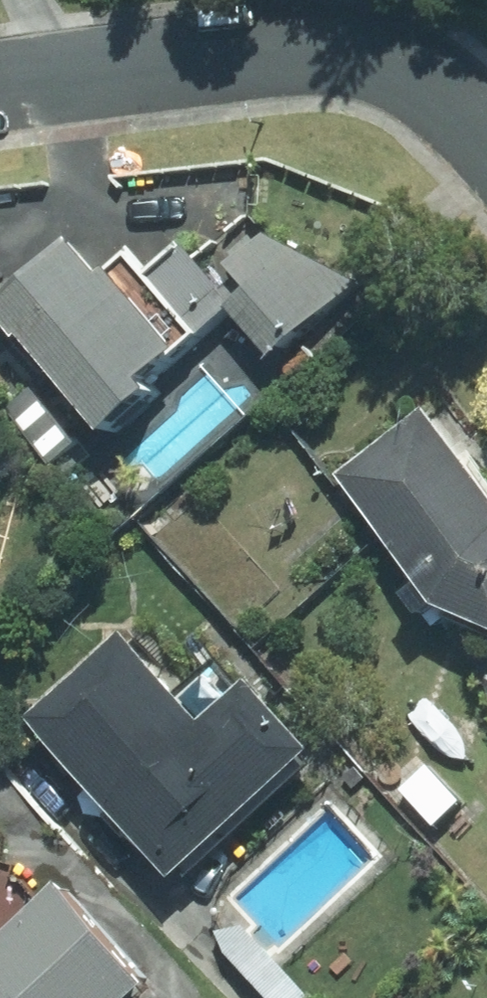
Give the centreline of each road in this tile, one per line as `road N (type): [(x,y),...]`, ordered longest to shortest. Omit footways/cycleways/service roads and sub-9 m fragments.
road 1 (residential): [(0,78),(145,60),(302,54),(428,86),(486,151)]

